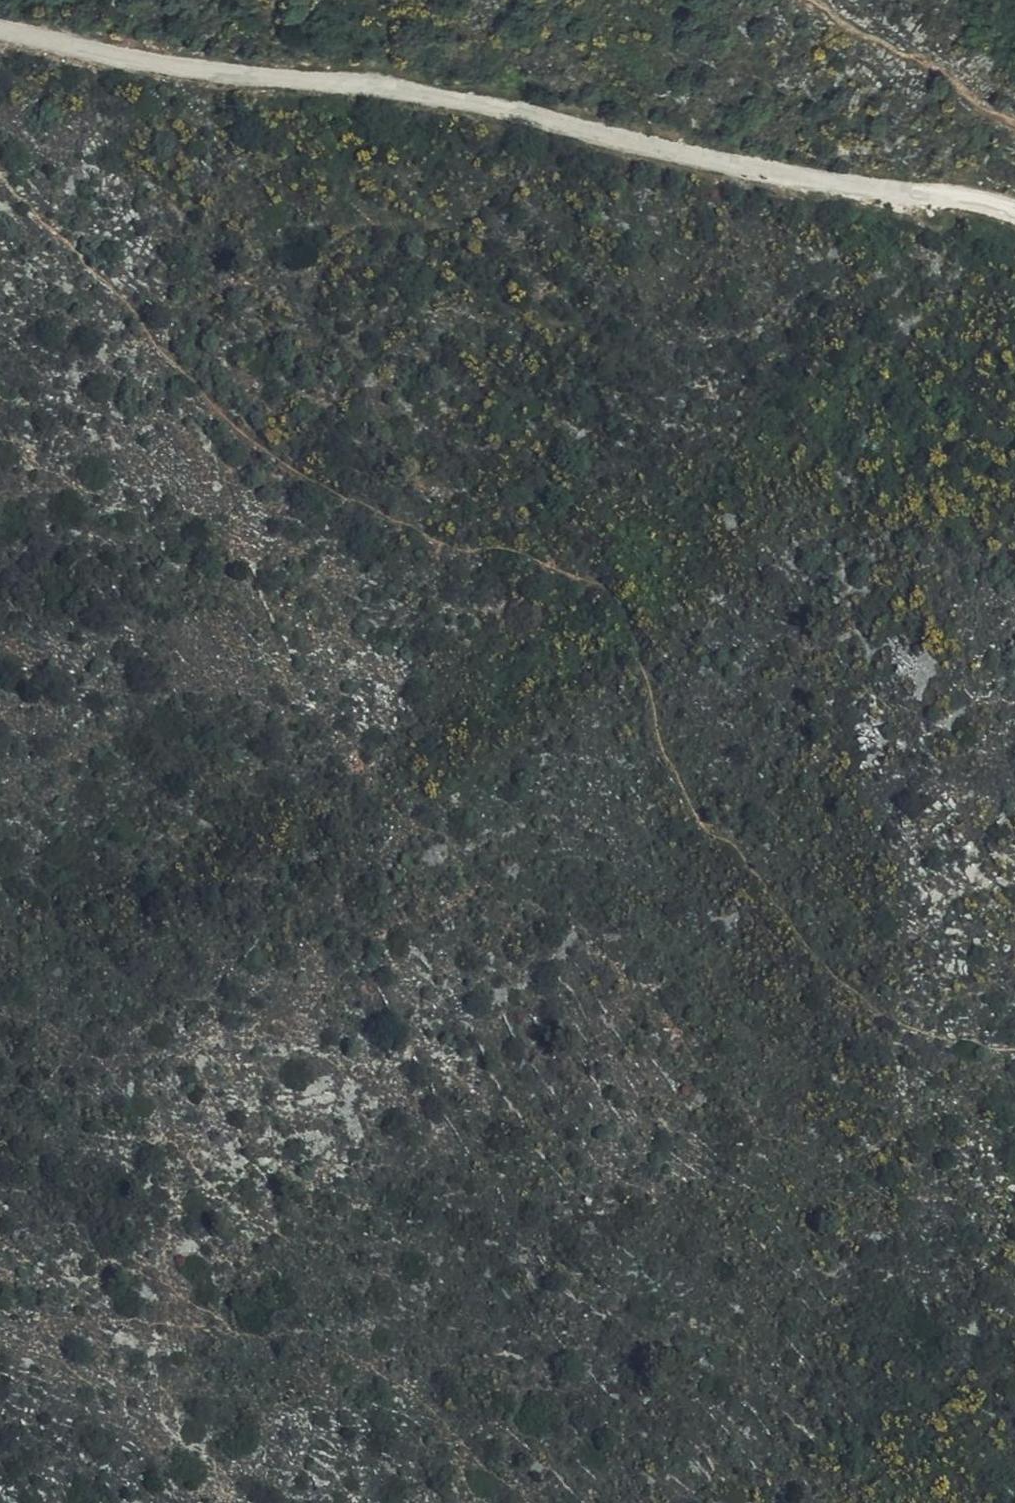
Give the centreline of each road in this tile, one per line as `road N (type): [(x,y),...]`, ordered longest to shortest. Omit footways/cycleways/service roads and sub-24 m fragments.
road 1 (unclassified): [(0,28),(190,69),(375,89),(874,194),(1014,213)]

